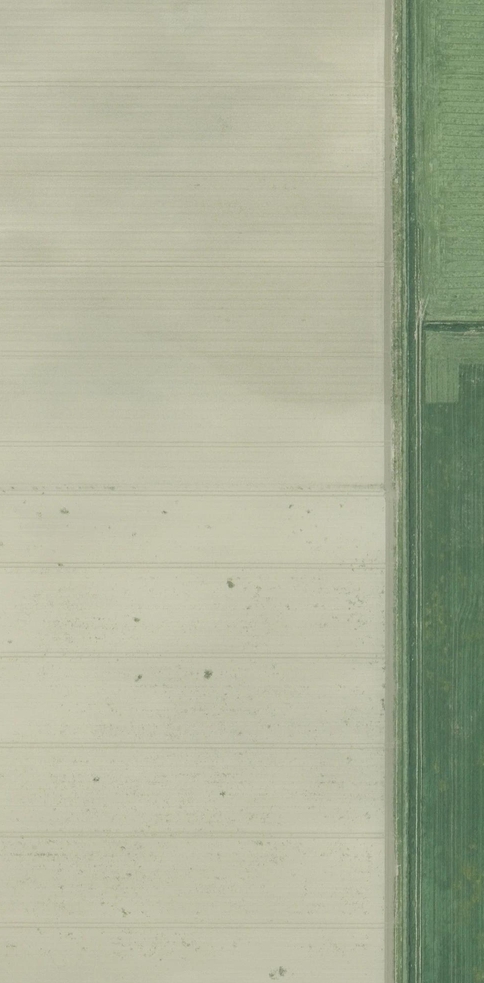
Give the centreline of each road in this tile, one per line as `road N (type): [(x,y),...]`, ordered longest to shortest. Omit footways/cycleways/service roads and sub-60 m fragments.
road 1 (track): [(416,0),(418,982)]

